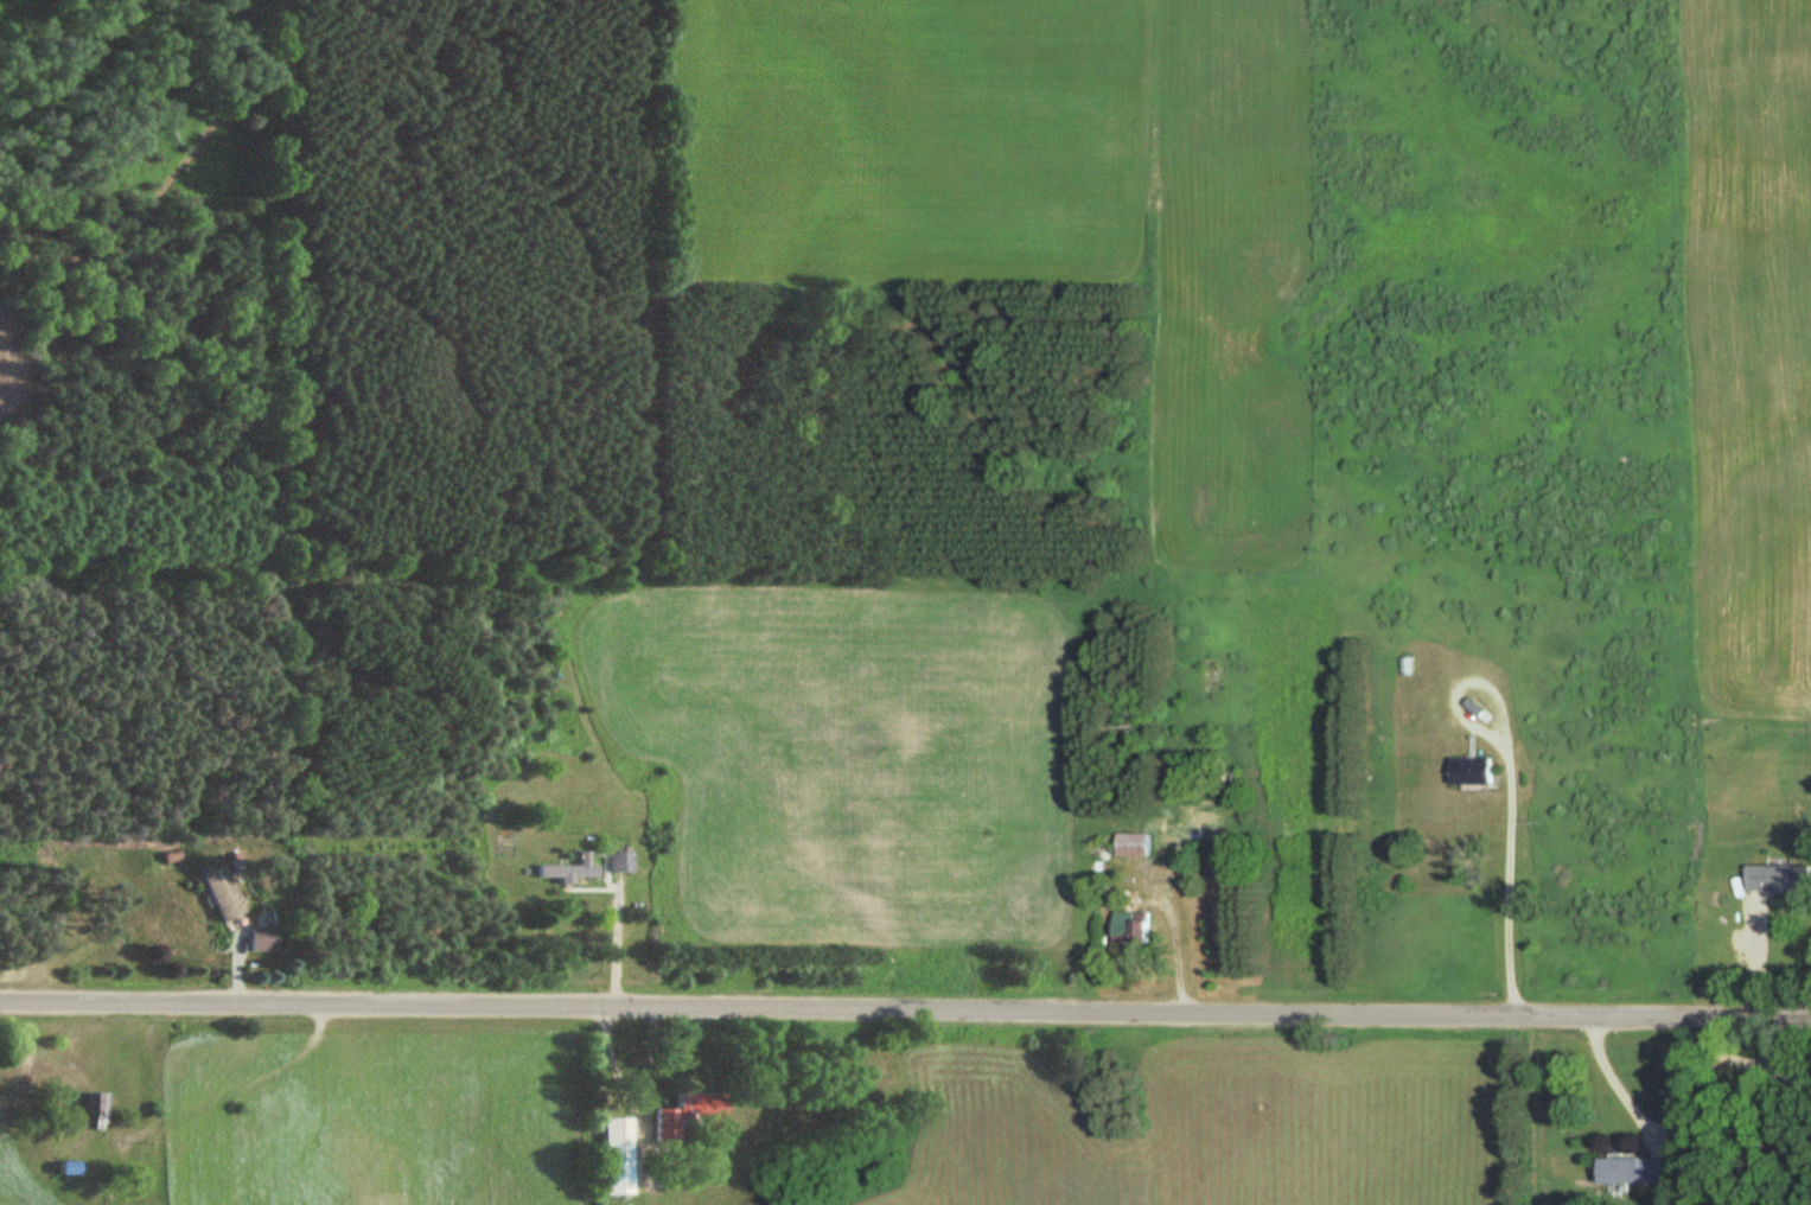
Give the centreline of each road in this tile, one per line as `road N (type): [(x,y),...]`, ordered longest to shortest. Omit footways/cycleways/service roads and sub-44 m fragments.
road 1 (residential): [(1810,1025),(0,1008)]

